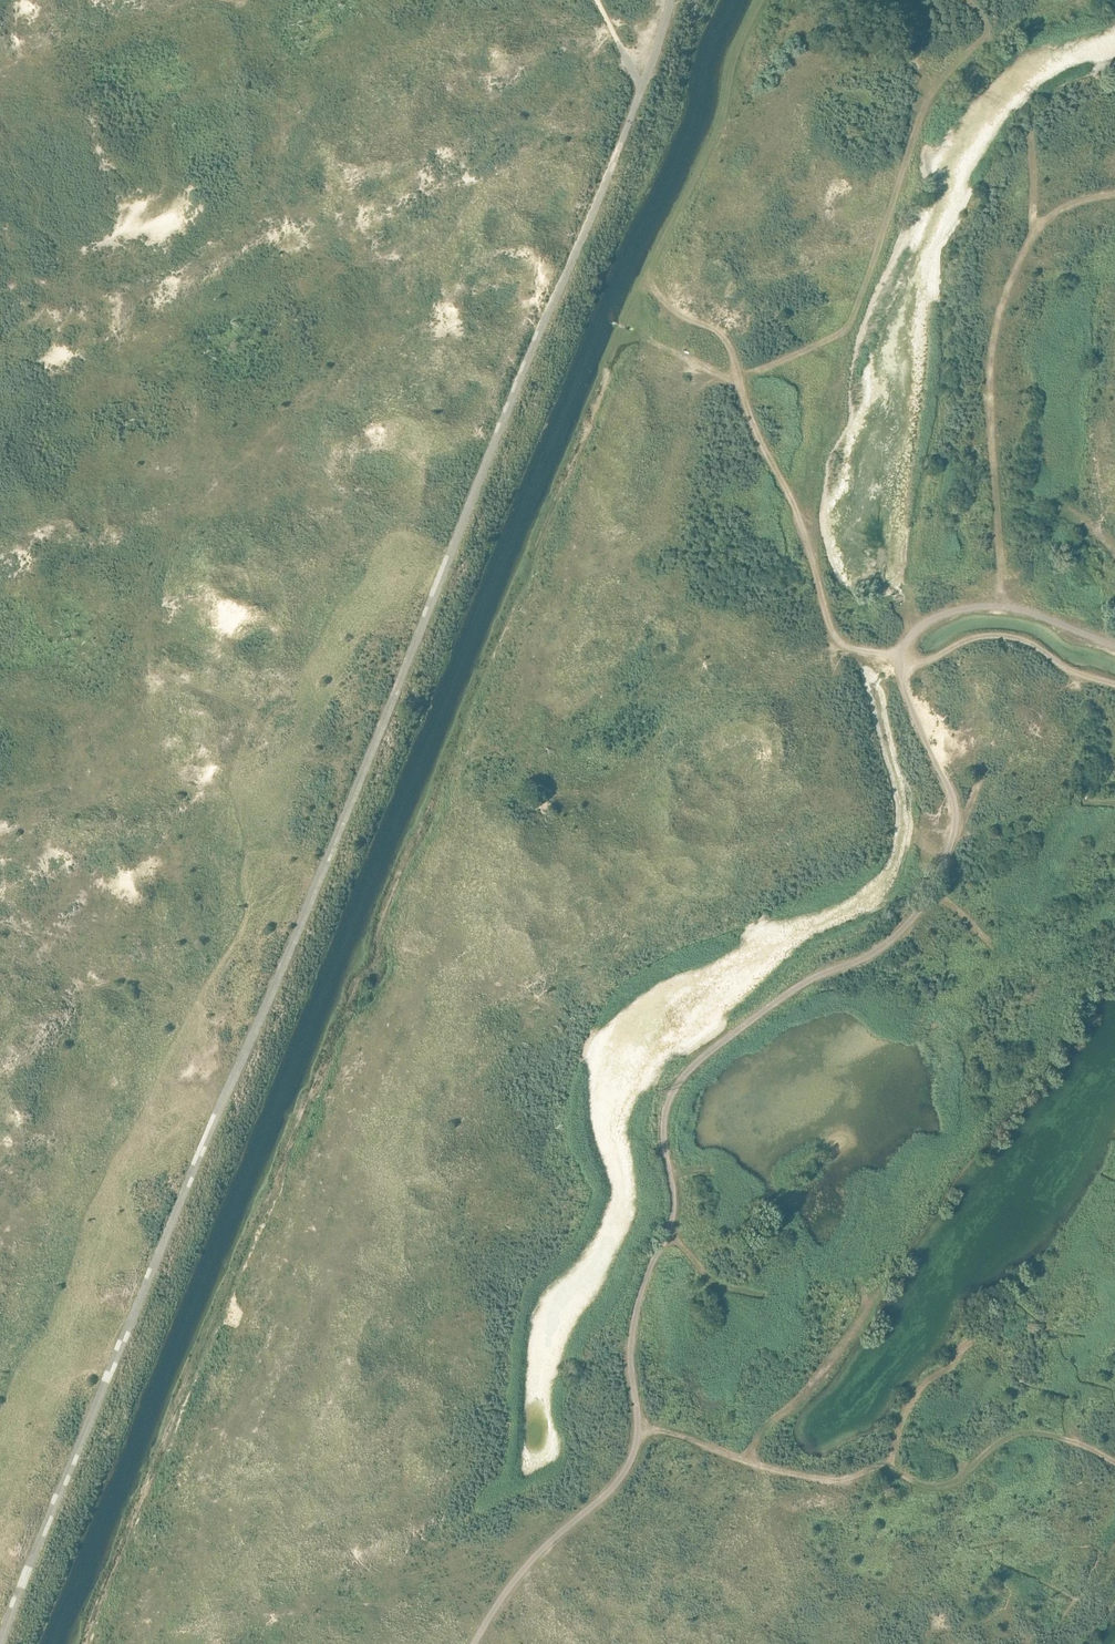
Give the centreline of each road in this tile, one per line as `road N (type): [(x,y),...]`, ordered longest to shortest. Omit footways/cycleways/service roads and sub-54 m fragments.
road 1 (track): [(0,1643),(621,146),(670,0)]
road 2 (track): [(908,672),(905,684),(959,807),(959,836),(930,899),(893,941),(795,989),(669,1100),(677,1228),(638,1297),(641,1432),(630,1473),(540,1553),(476,1643)]
road 3 (track): [(1114,1463),(1040,1430),(997,1442),(963,1480),(919,1484),(887,1467),(819,1475),(758,1463),(674,1431),(641,1432)]

